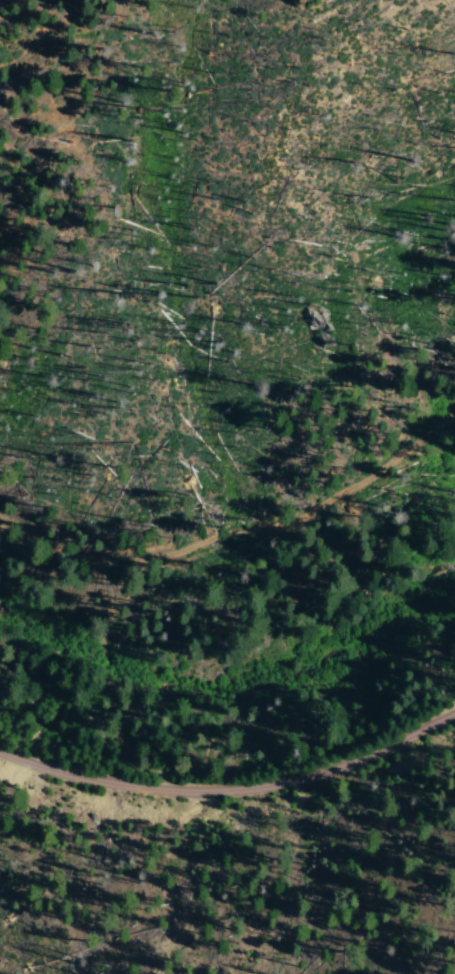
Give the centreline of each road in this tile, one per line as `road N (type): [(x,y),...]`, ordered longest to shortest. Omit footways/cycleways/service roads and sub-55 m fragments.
road 1 (track): [(454,366),(387,407),(193,480),(65,480),(0,461)]
road 2 (track): [(0,750),(75,778),(203,791),(308,780),(454,730)]

